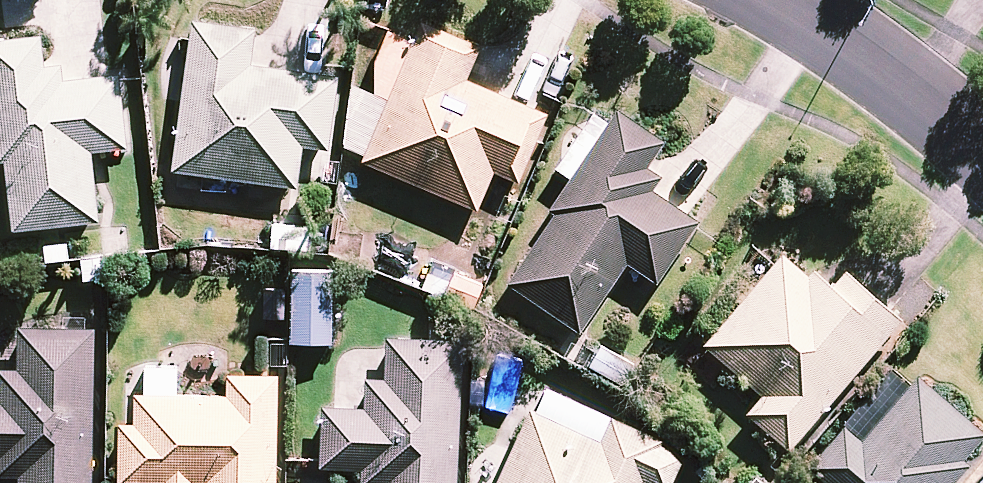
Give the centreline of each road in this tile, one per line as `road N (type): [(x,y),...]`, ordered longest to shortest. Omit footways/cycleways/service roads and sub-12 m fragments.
road 1 (residential): [(772,0),(806,17),(982,150)]

